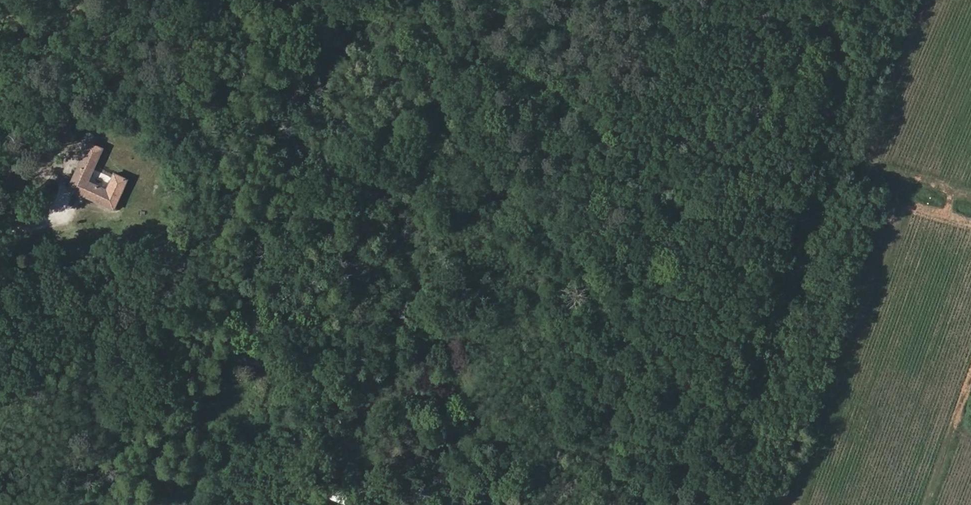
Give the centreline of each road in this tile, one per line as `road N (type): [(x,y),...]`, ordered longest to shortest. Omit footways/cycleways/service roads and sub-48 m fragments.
road 1 (track): [(970,382),(926,504)]

